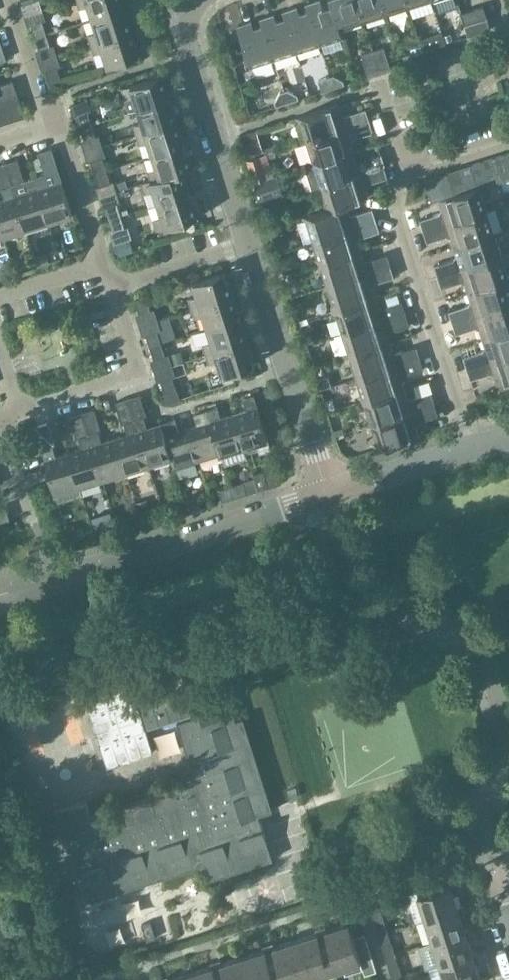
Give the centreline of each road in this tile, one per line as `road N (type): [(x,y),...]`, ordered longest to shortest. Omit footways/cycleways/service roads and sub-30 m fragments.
road 1 (unclassified): [(0,595),(329,495)]
road 2 (residential): [(471,450),(395,209),(403,164)]
road 3 (residential): [(329,495),(250,244)]
road 4 (residential): [(250,244),(181,29),(196,0)]
road 5 (residential): [(18,404),(128,380),(137,361),(114,287)]
road 6 (residential): [(114,287),(63,134),(49,127)]
road 7 (unclassified): [(329,495),(471,450)]
road 8 (residential): [(114,287),(250,244)]
road 9 (residential): [(49,127),(9,0)]
road 10 (residential): [(0,298),(84,270),(114,287)]

